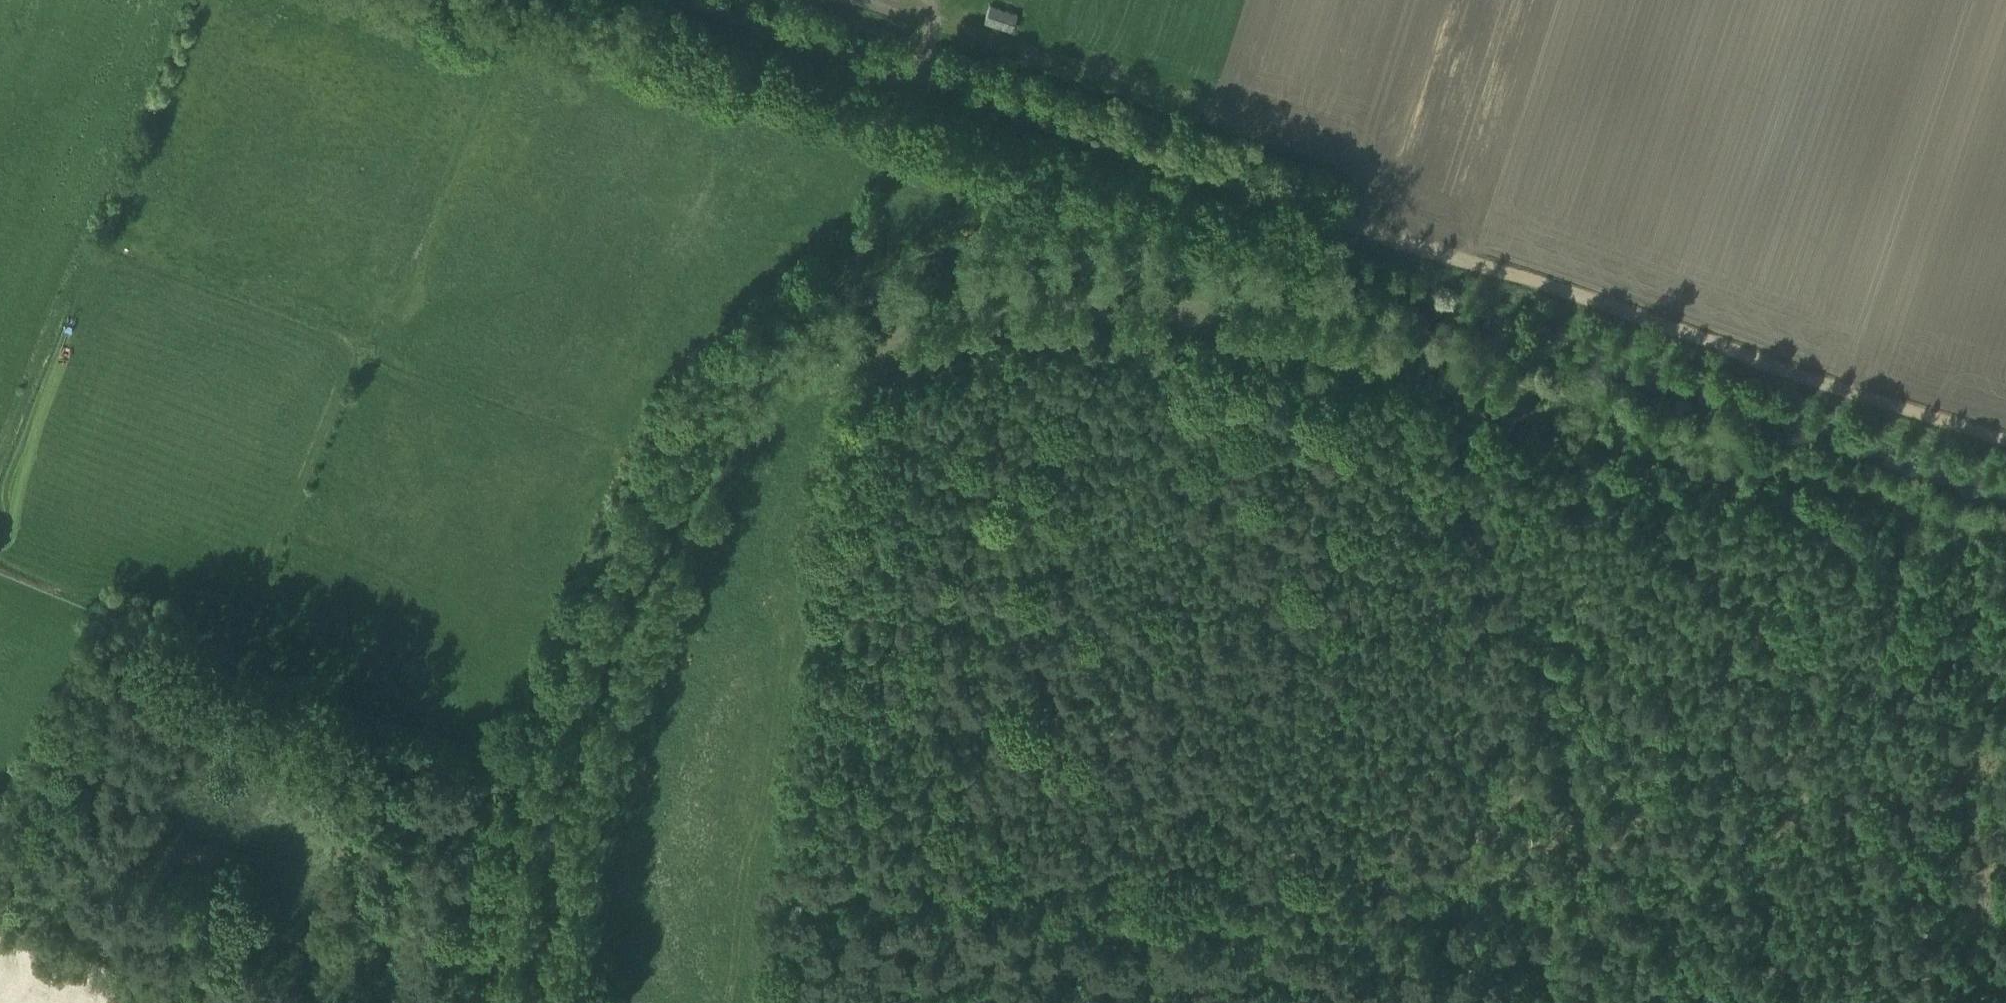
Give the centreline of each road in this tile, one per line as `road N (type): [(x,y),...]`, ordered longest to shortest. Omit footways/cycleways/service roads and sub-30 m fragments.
road 1 (track): [(2005,436),(1324,212)]
road 2 (track): [(1324,212),(687,0)]
road 3 (track): [(488,1002),(526,759)]

